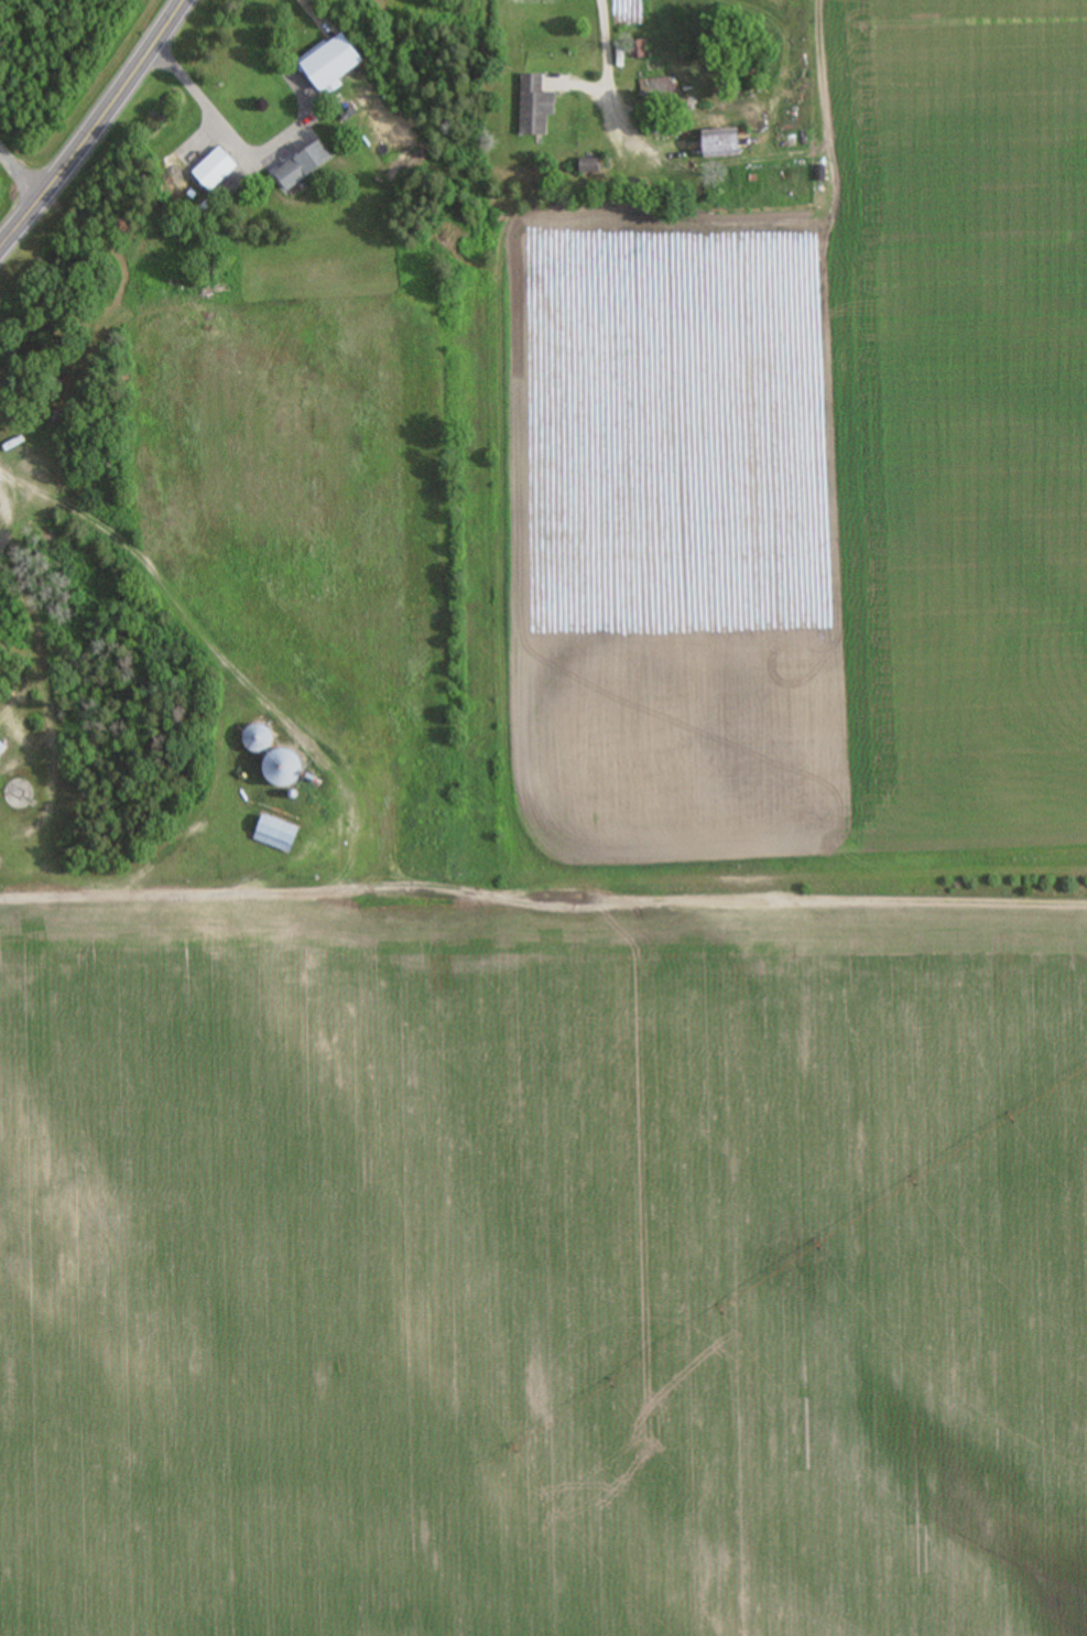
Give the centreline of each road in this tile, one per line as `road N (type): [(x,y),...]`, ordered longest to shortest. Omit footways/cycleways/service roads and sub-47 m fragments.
road 1 (residential): [(1086,877),(450,888),(164,614),(0,494)]
road 2 (primary): [(0,256),(50,201),(189,0)]
road 3 (residential): [(50,201),(0,90)]

